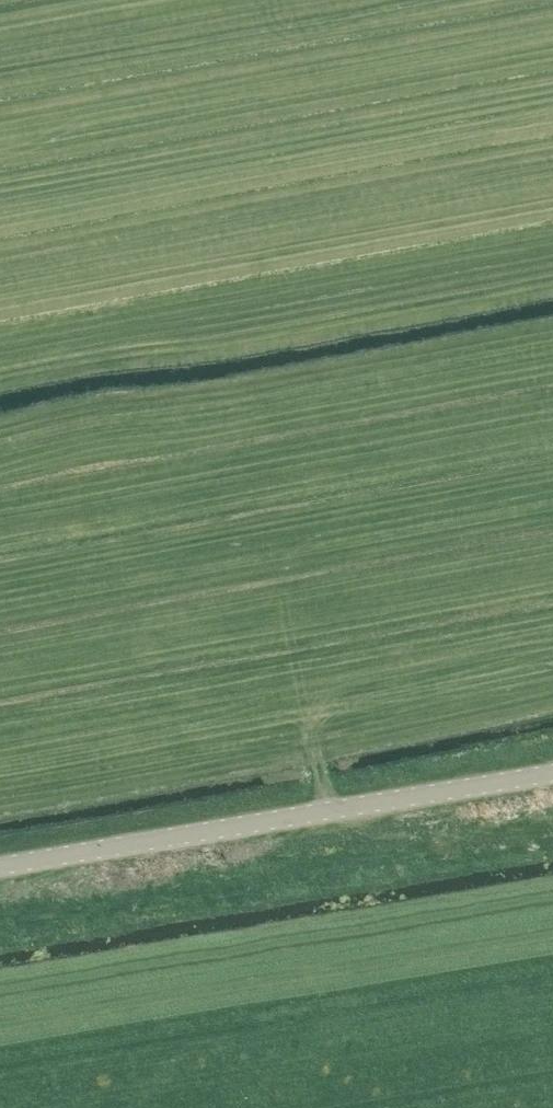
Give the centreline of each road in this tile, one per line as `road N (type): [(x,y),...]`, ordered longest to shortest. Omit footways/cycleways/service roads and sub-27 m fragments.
road 1 (tertiary): [(0,873),(552,776)]

